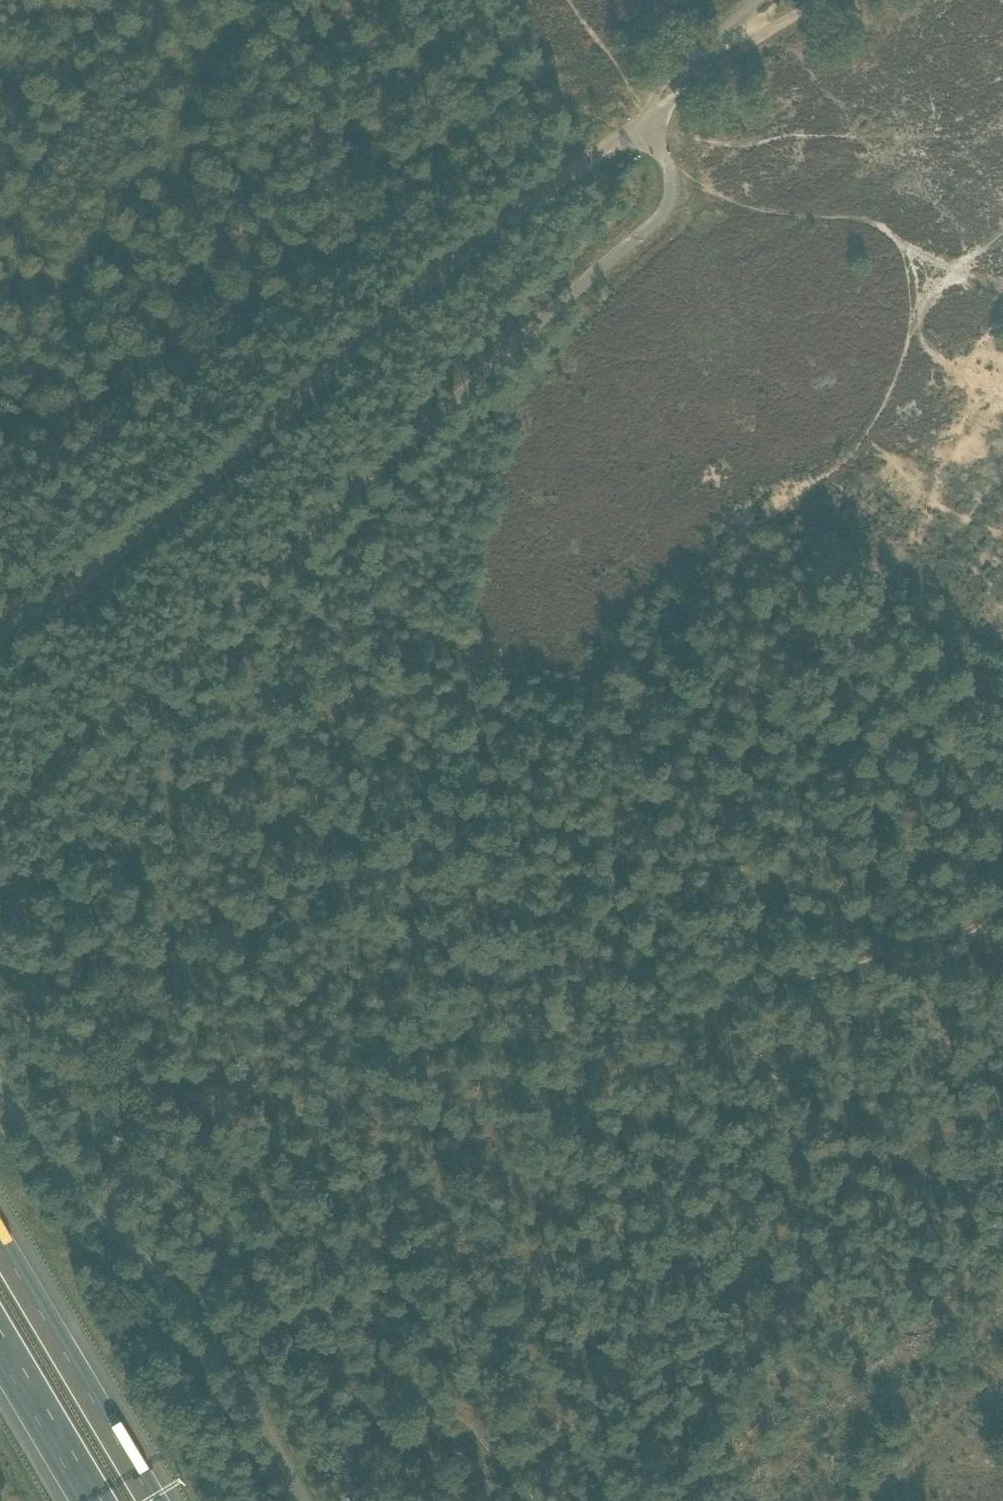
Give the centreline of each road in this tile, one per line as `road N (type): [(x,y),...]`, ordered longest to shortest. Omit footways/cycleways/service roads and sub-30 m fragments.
road 1 (unclassified): [(0,821),(664,216),(673,170),(638,120),(383,318),(217,479),(0,639)]
road 2 (track): [(529,1500),(0,955)]
road 3 (motorway): [(154,1500),(0,1241)]
road 4 (track): [(638,120),(823,0)]
road 5 (motorway): [(0,1343),(94,1500)]

